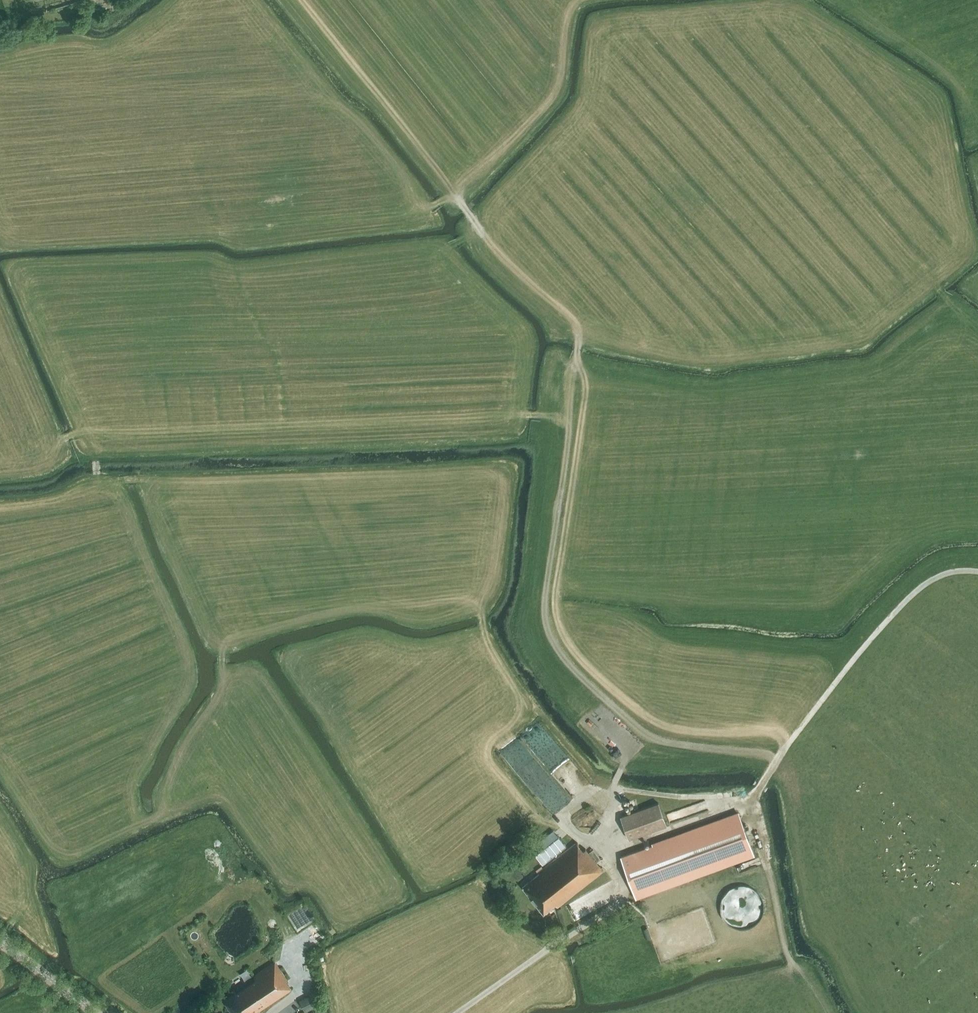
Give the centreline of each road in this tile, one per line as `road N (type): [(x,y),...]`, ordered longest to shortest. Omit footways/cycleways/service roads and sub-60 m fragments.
road 1 (track): [(772,767),(755,751),(651,728),(560,681),(537,658),(527,629),(529,585),(551,337),(545,311),(483,253),(458,200)]
road 2 (track): [(610,850),(751,800),(910,597),(942,575),(977,572)]
road 3 (track): [(615,789),(754,794)]

